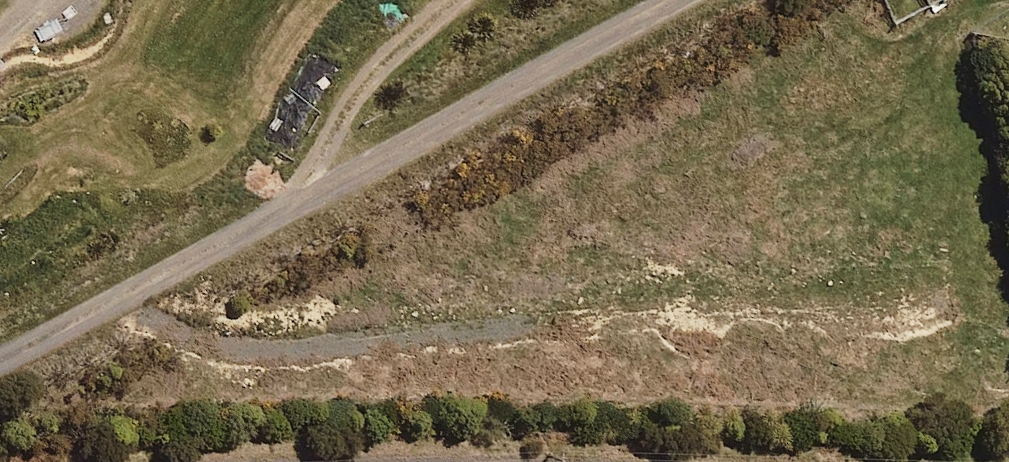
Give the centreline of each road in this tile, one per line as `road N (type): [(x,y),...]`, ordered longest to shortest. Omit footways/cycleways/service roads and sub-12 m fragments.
road 1 (residential): [(0,363),(677,0)]

